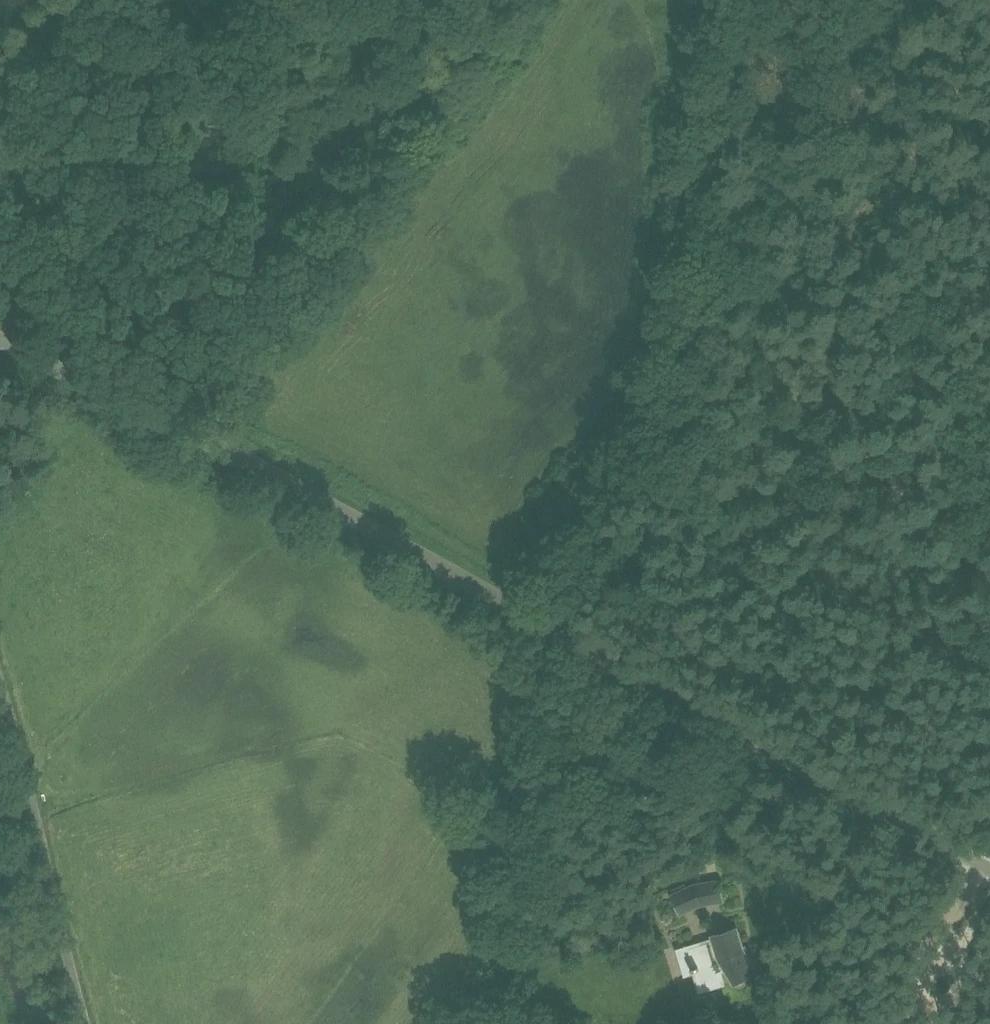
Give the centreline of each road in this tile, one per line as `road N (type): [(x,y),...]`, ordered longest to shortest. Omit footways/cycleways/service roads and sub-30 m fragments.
road 1 (unclassified): [(989,867),(0,340)]
road 2 (unclassified): [(91,1023),(0,689)]
road 3 (track): [(979,861),(906,1023)]

